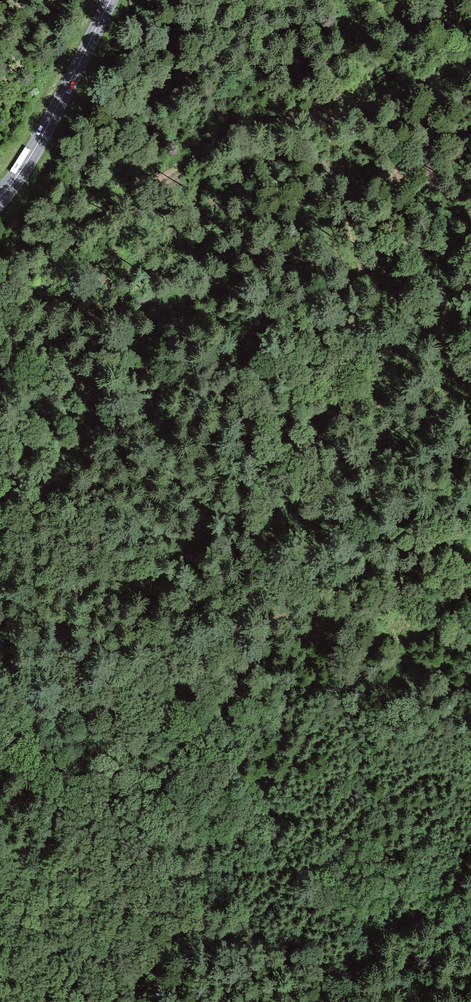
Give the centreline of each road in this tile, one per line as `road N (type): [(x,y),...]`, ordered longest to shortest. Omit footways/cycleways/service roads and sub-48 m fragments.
road 1 (track): [(0,293),(48,359),(64,360),(132,292),(156,283),(338,316),(402,356),(470,415)]
road 2 (track): [(0,715),(128,864),(157,886),(236,916),(315,970),(399,1001)]
road 3 (track): [(470,538),(401,552),(233,635),(0,687)]
road 4 (tertiary): [(110,0),(45,130),(0,197)]

